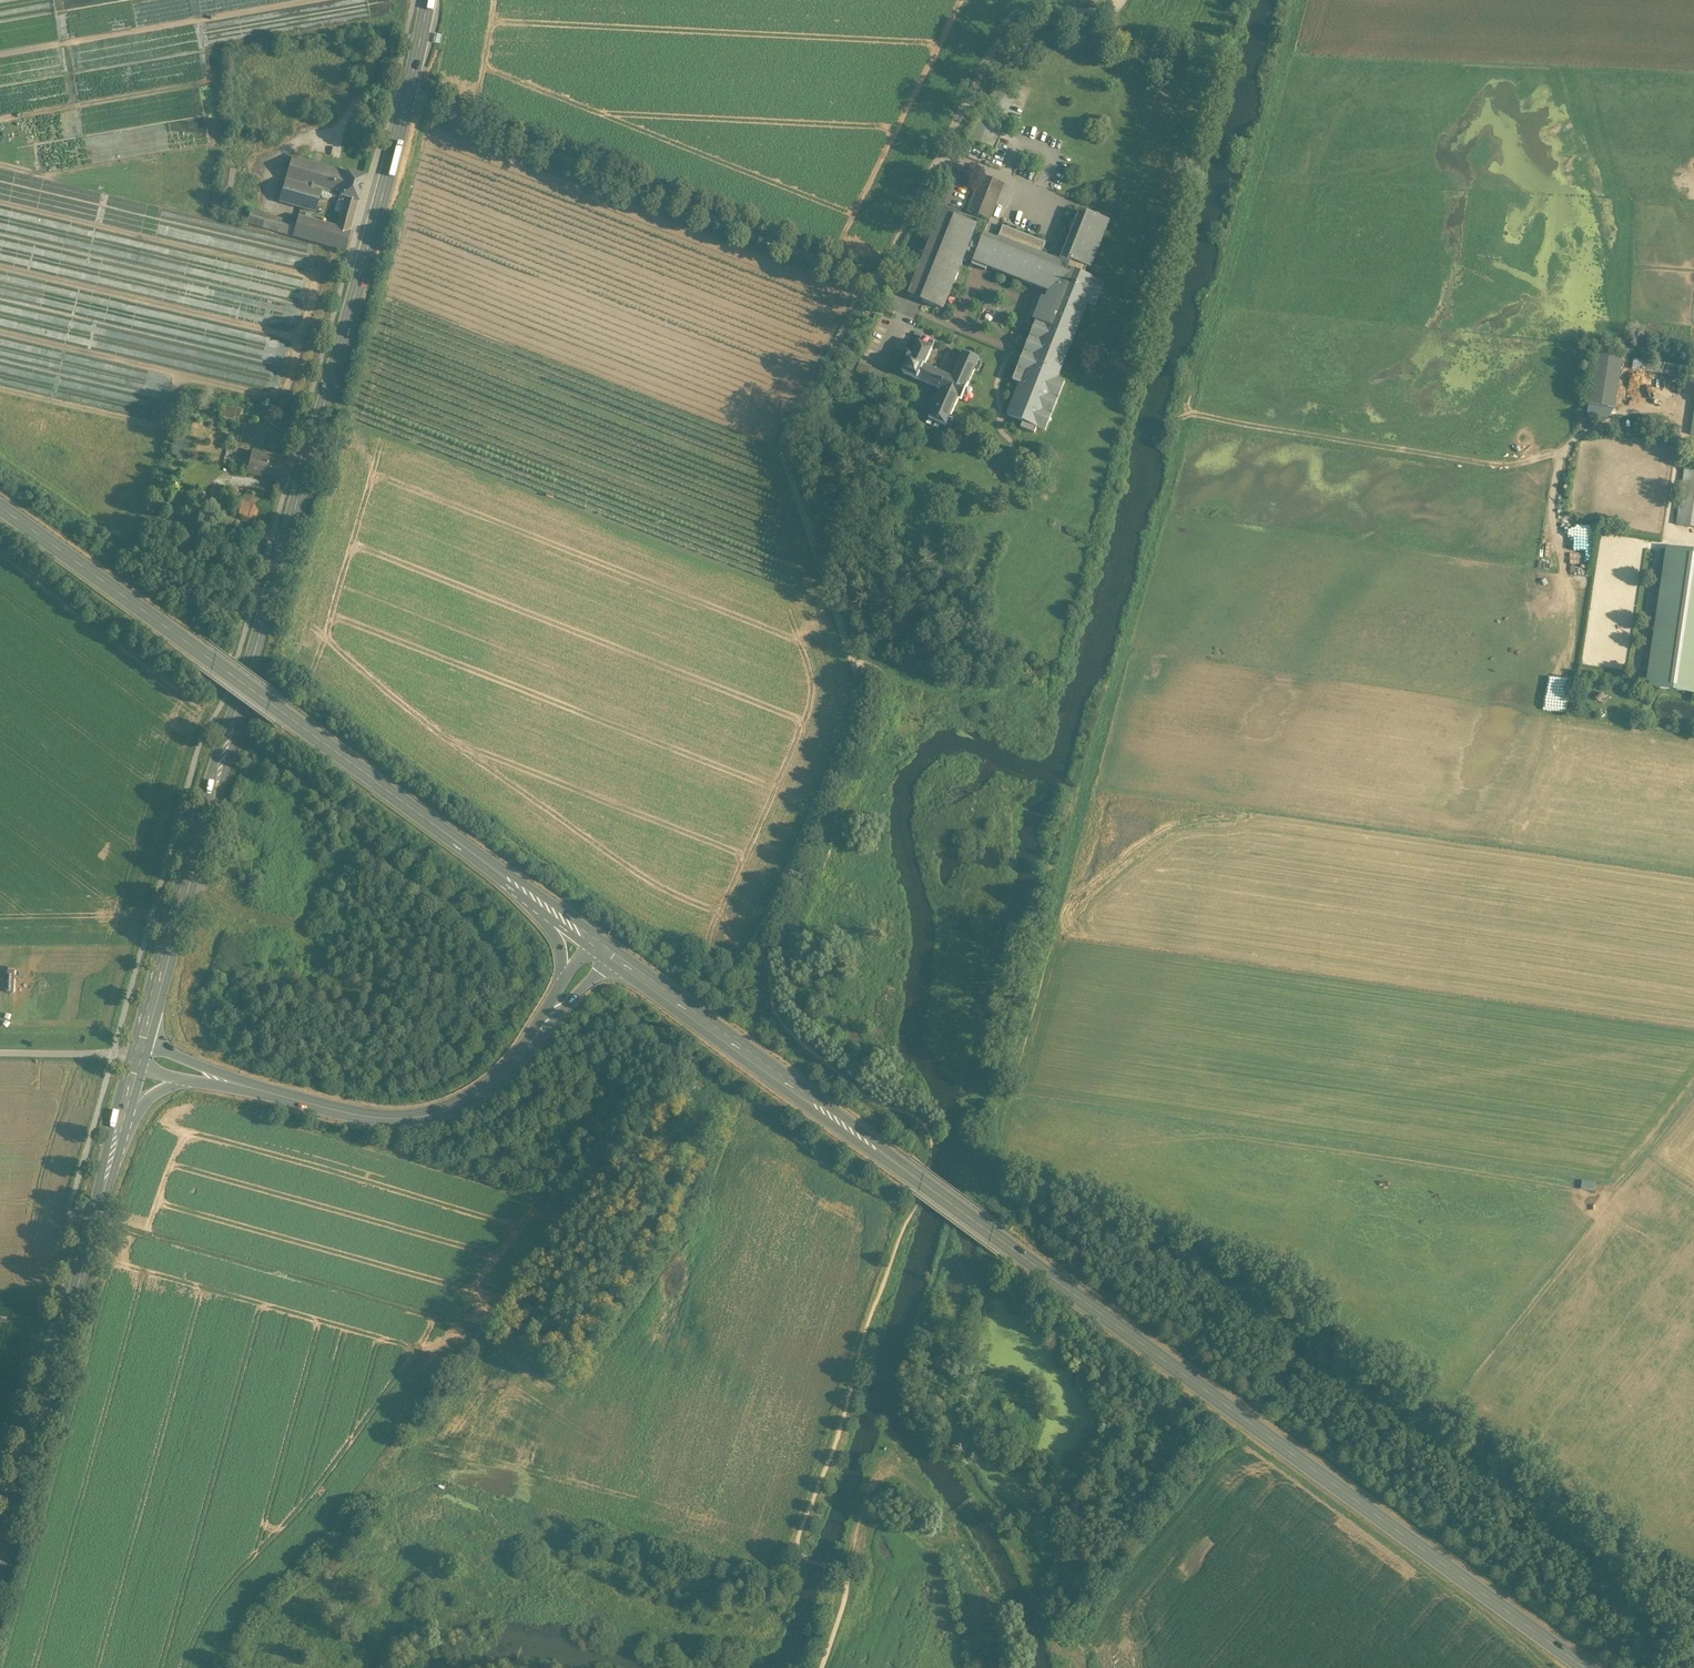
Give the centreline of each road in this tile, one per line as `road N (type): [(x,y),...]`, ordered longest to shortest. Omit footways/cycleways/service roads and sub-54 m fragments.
road 1 (primary): [(611,955),(1584,1667)]
road 2 (primary): [(142,1042),(407,97)]
road 3 (unclassified): [(407,97),(870,282),(1005,25),(1036,8),(1113,13),(1123,0)]
road 4 (track): [(870,282),(782,440),(859,703),(756,938)]
road 5 (primary): [(0,510),(532,898)]
road 6 (track): [(1180,412),(1494,464),(1519,465),(1606,421),(1693,438)]
road 7 (track): [(96,1221),(497,1331),(571,1381)]
road 8 (primary): [(0,1577),(120,1122)]
road 9 (track): [(478,1326),(368,1476),(374,1499),(430,1539),(394,1585),(353,1667)]
road 10 (primary): [(520,1059),(486,1092),(419,1118),(371,1119),(250,1088)]
road 11 (track): [(952,1512),(941,1514),(886,1438),(851,1545),(852,1582)]
road 12 (track): [(1048,699),(852,660)]
road 13 (primary): [(520,1059),(611,955)]
road 14 (track): [(962,1667),(939,1537)]

